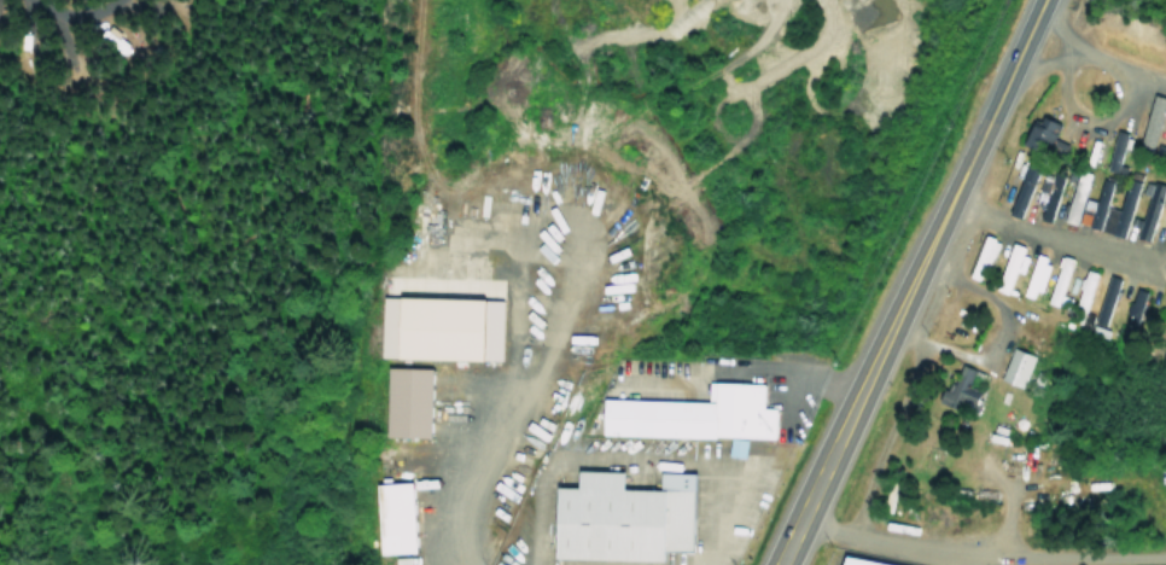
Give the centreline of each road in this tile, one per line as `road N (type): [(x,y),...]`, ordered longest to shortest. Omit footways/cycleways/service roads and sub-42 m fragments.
road 1 (trunk): [(775,564),(1039,0)]
road 2 (residential): [(799,514),(843,535),(960,553),(1165,556)]

